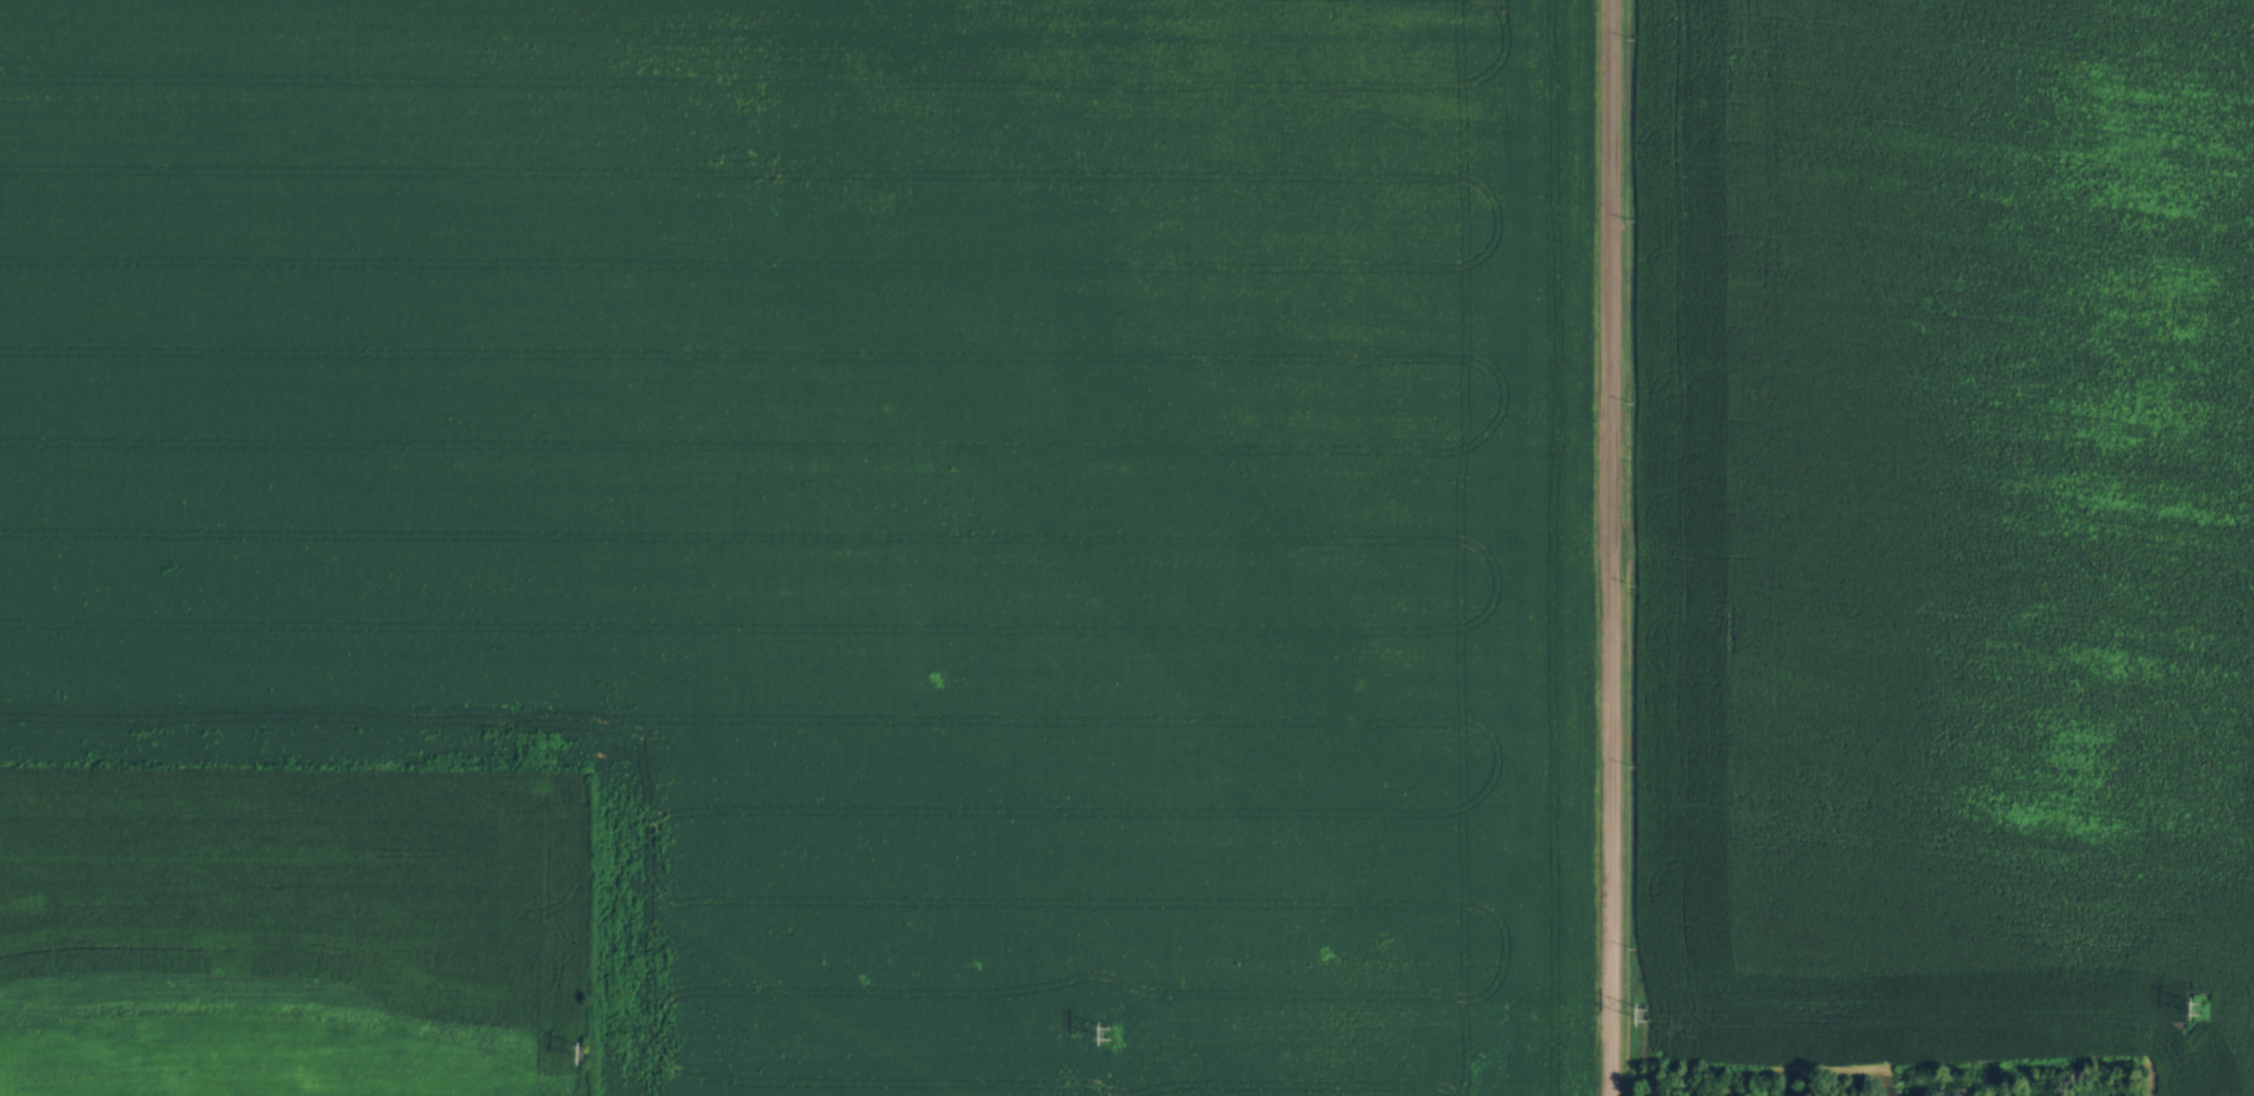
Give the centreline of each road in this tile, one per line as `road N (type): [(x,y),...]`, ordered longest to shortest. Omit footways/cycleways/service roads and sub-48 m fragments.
road 1 (residential): [(1607,0),(1607,1095)]

